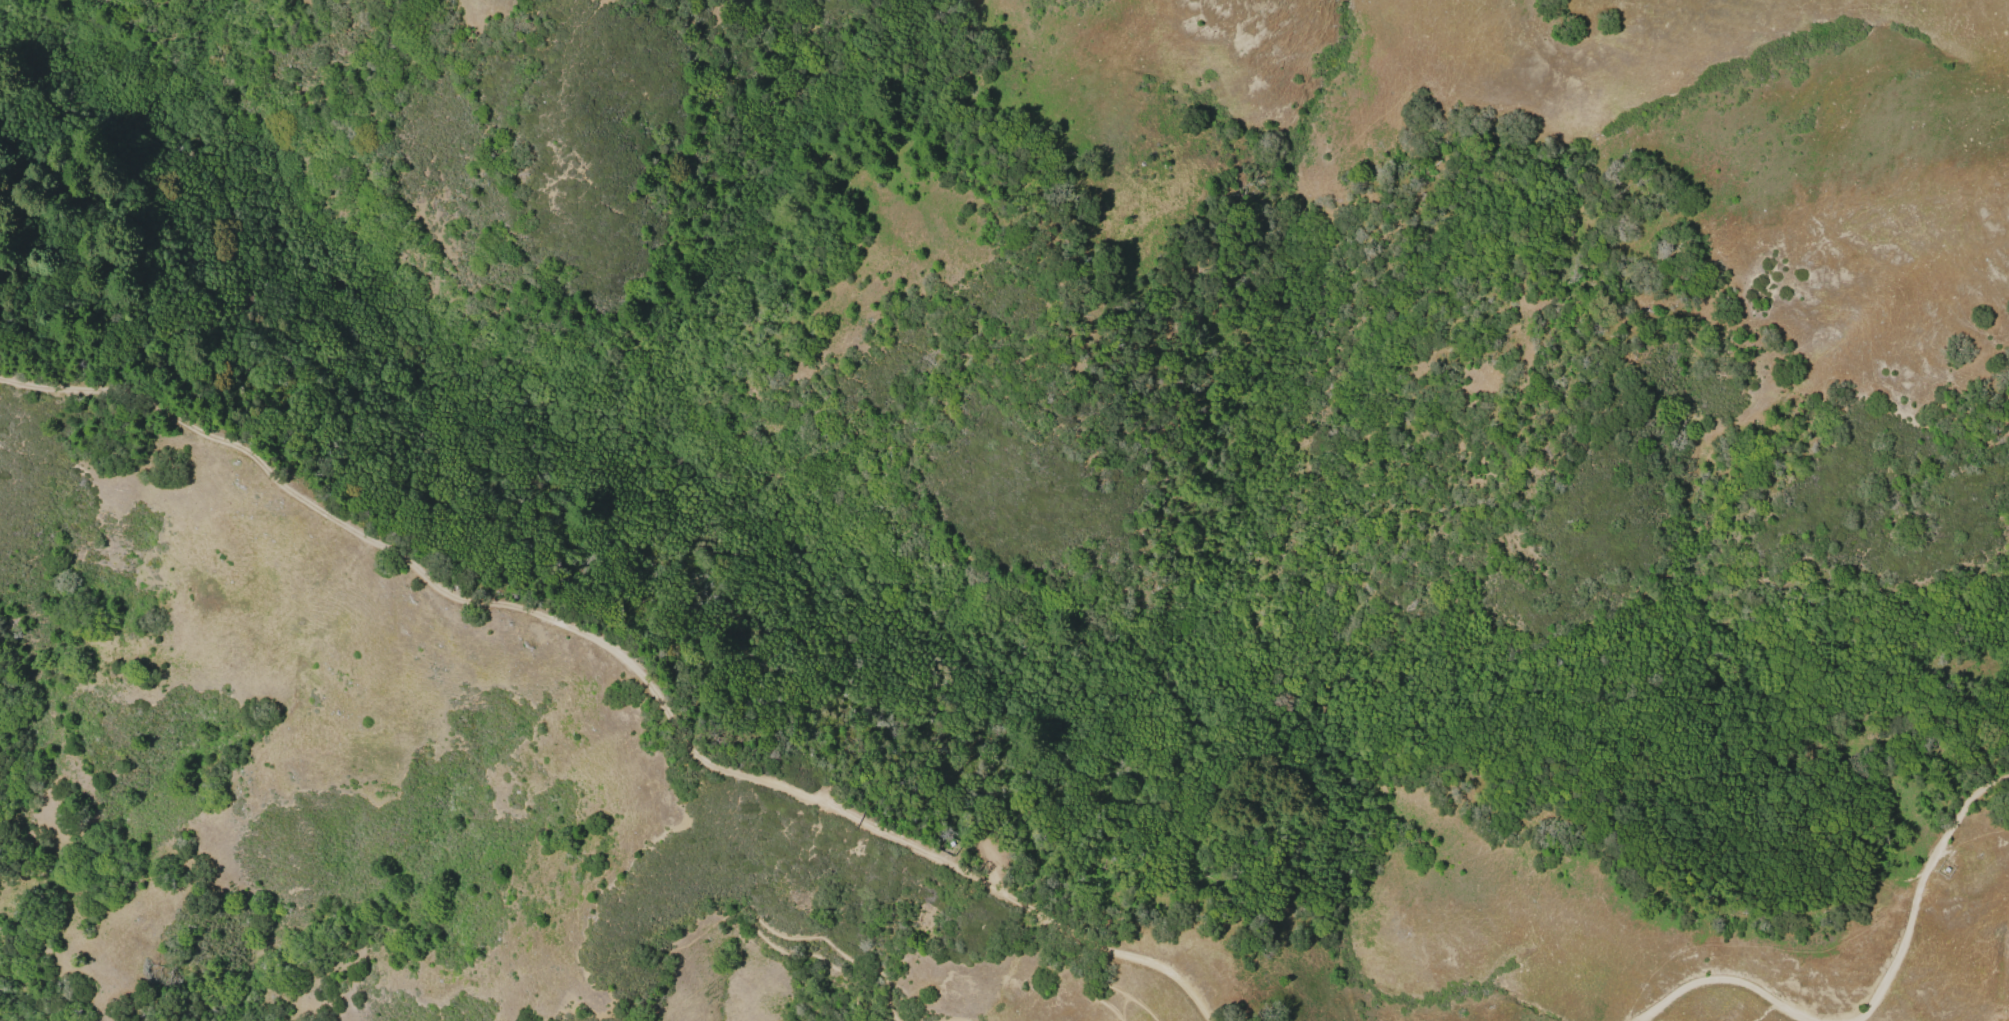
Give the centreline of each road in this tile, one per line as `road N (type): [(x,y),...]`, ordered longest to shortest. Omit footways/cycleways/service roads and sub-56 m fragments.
road 1 (track): [(1633,1020),(1707,979),(1757,988),(1818,1020)]
road 2 (track): [(2008,777),(1976,792),(1940,840),(1910,919)]
road 3 (track): [(1851,1020),(1881,991),(1910,919)]

